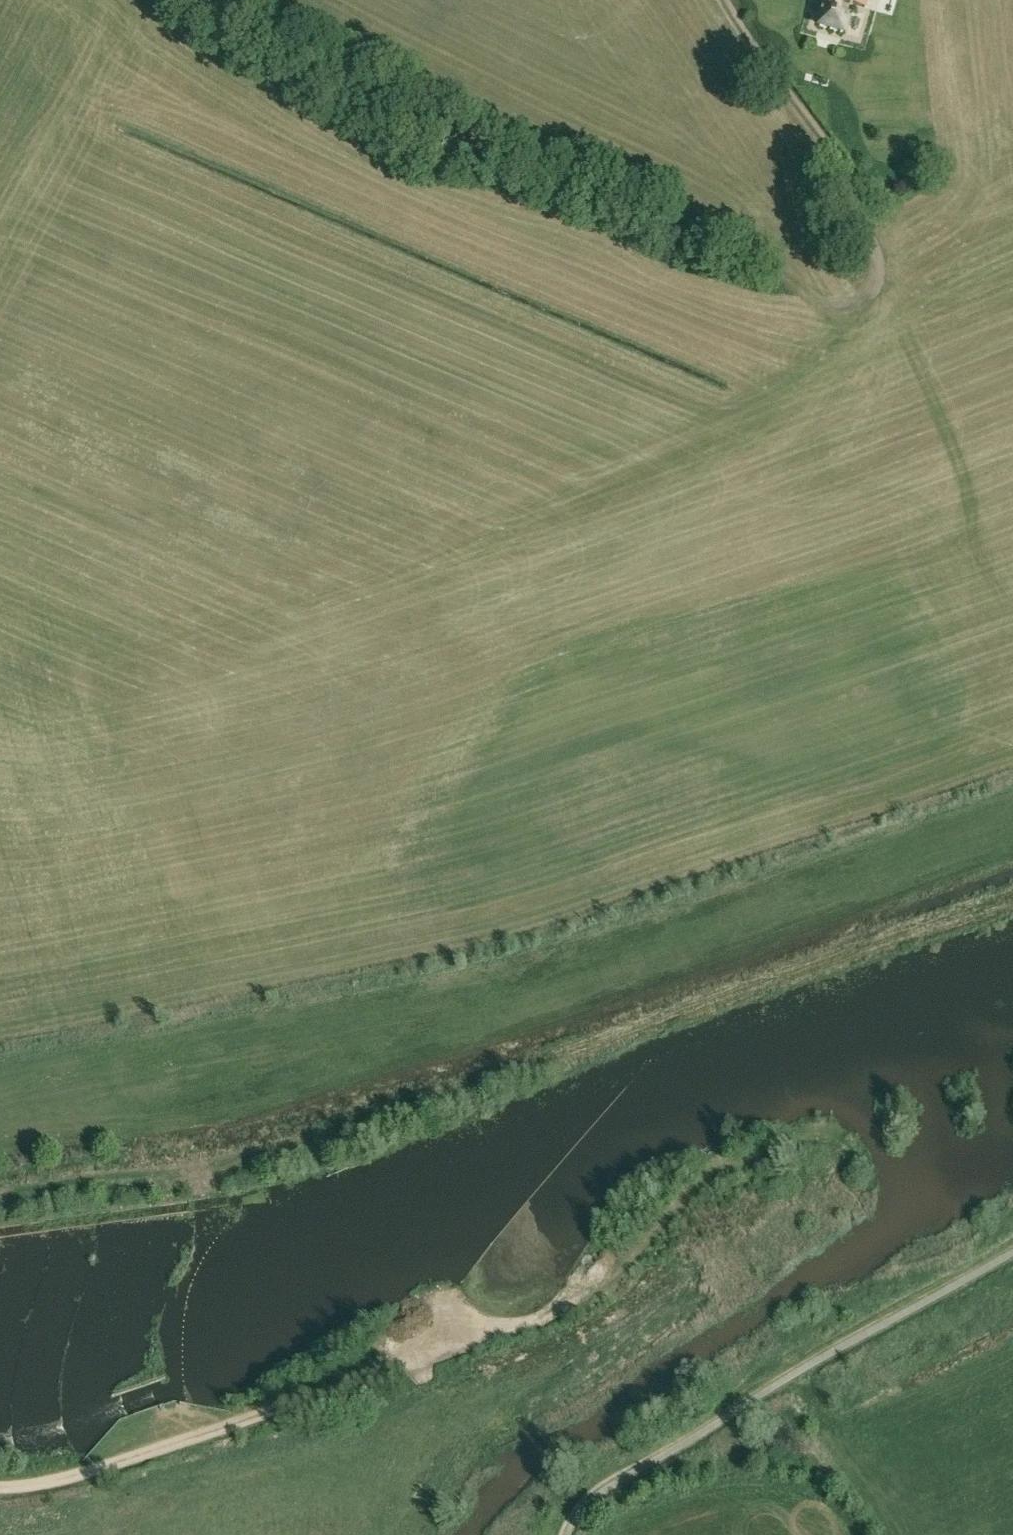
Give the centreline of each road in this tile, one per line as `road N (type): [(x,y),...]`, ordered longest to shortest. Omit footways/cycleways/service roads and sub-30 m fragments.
road 1 (track): [(0,1489),(124,1460),(411,1363)]
road 2 (track): [(724,0),(867,228),(878,258),(876,290)]

